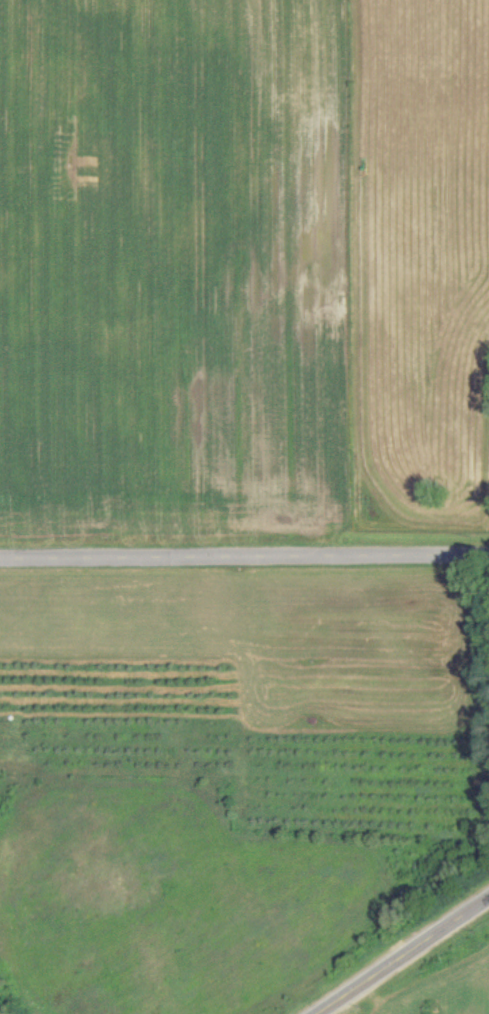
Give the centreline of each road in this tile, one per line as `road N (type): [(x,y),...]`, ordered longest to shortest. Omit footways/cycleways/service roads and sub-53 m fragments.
road 1 (residential): [(0,563),(488,560)]
road 2 (tertiary): [(328,1013),(488,905)]

